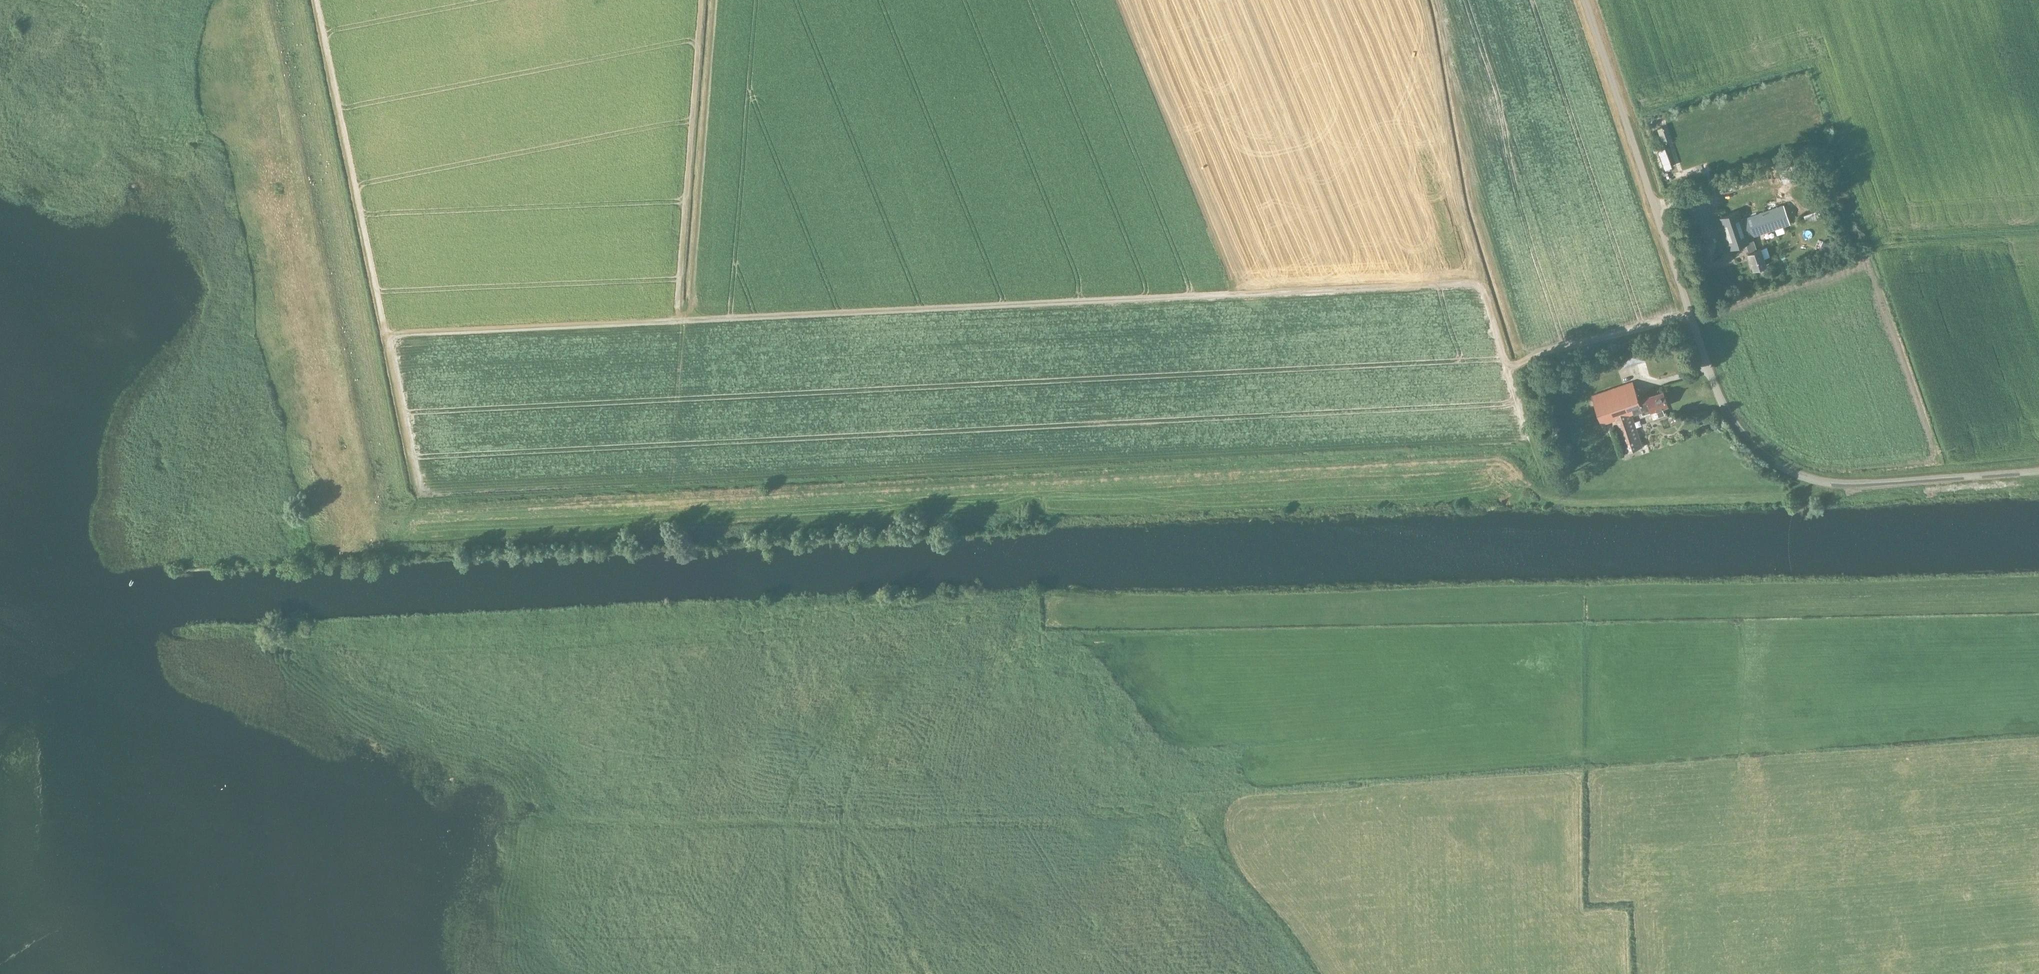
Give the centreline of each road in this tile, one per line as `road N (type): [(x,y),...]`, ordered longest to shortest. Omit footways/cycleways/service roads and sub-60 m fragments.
road 1 (unclassified): [(2038,471),(1830,483),(1785,470),(1747,446),(1721,403),(1583,0)]

